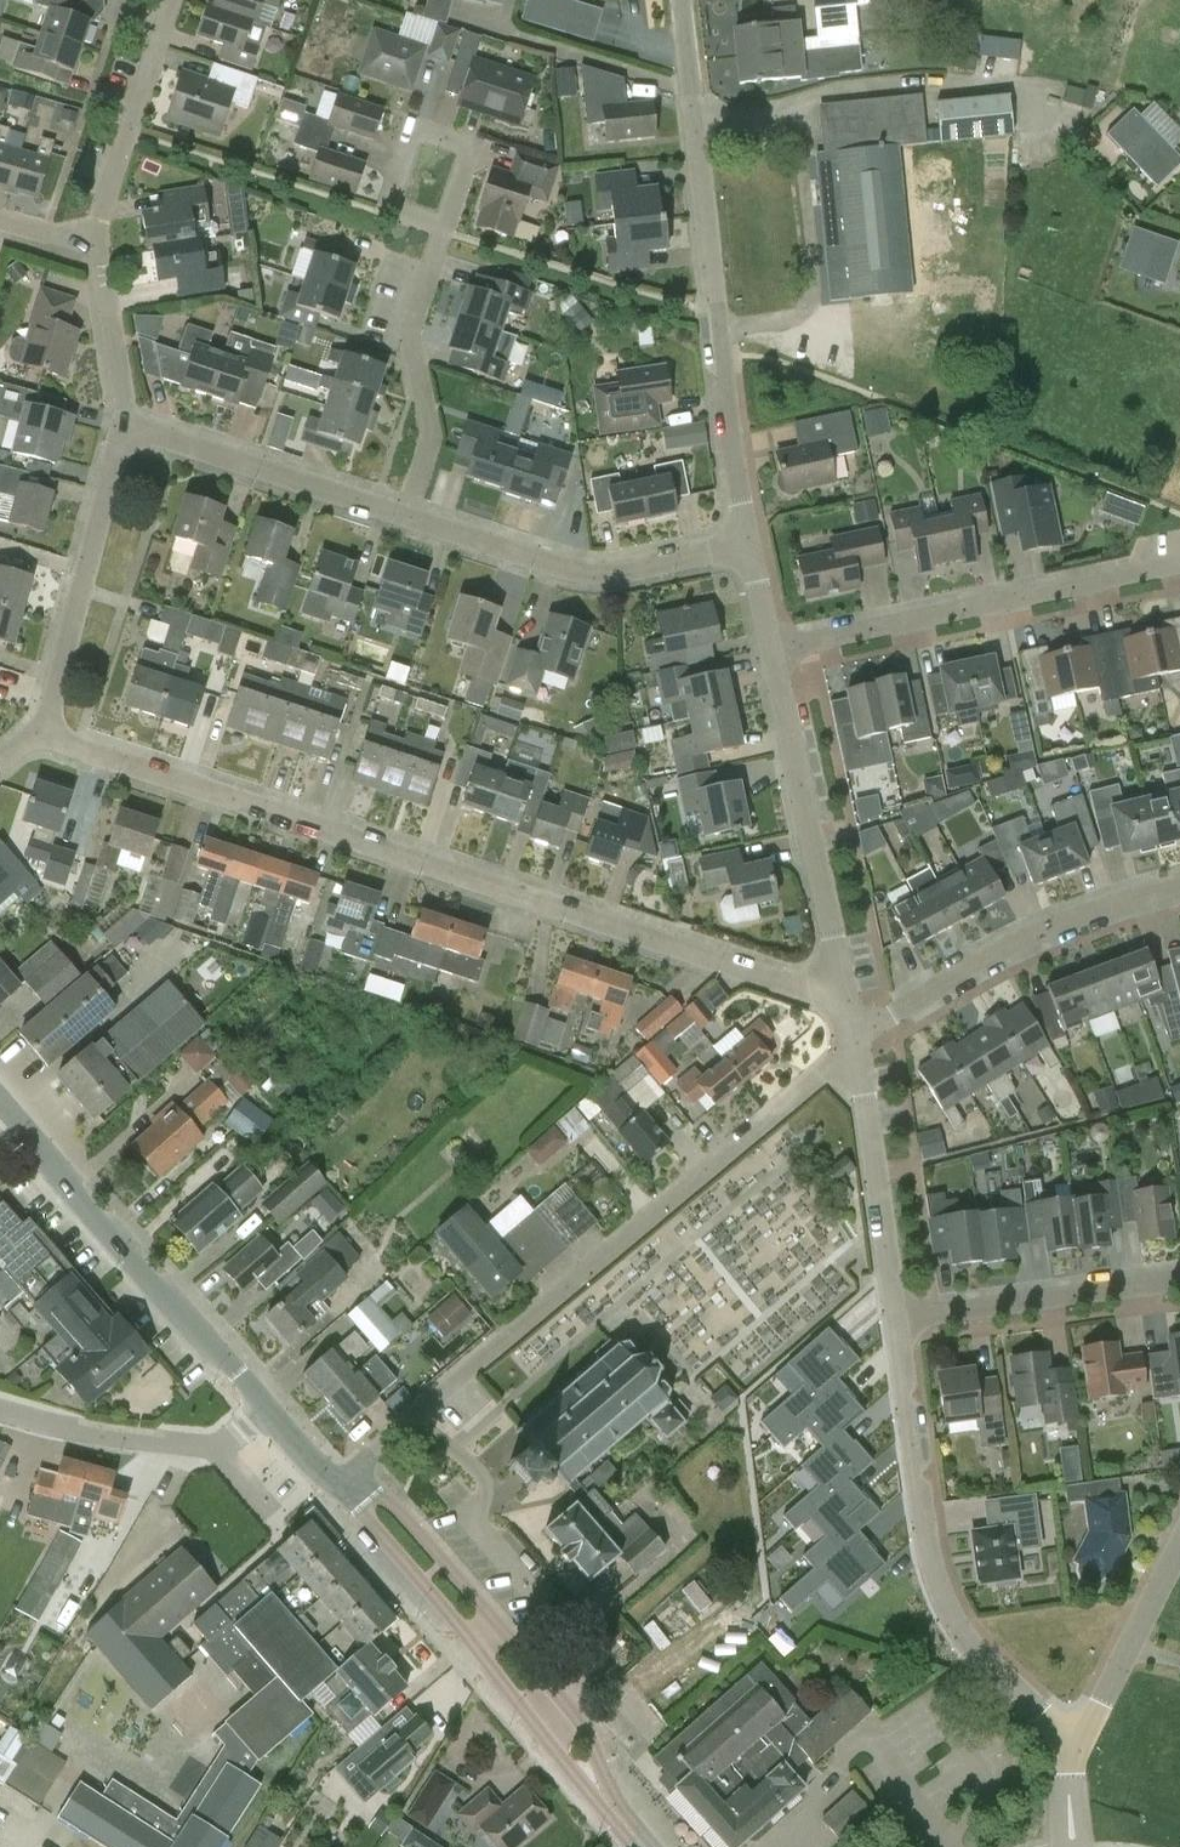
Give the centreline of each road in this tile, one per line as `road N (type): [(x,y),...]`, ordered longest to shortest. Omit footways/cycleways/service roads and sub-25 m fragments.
road 1 (residential): [(844,987),(808,988),(43,735)]
road 2 (residential): [(341,1482),(856,1041)]
road 3 (residential): [(749,544),(723,400),(680,0)]
road 4 (residential): [(1068,1746),(962,1634),(936,1587),(896,1317)]
road 5 (residential): [(772,651),(1179,560)]
road 6 (secondary): [(267,1410),(0,1104)]
road 7 (residential): [(856,1041),(997,953),(1179,886)]
road 8 (residential): [(405,515),(597,572),(749,544)]
road 9 (residential): [(844,987),(772,651)]
road 10 (residential): [(43,735),(124,425)]
road 11 (secondary): [(560,1696),(390,1502),(341,1482)]
road 12 (secondary): [(341,1482),(533,1719)]
road 13 (residential): [(405,515),(432,435),(411,336),(445,224)]
road 14 (residential): [(124,425),(405,515)]
road 15 (residential): [(896,1317),(1179,1282)]
road 16 (residential): [(267,1410),(230,1440),(203,1446),(82,1432),(0,1411)]
road 17 (residential): [(896,1317),(856,1041)]
road 18 (residential): [(99,236),(172,0)]
road 19 (residential): [(1068,1746),(1102,1703),(1179,1545)]
road 20 (residential): [(445,224),(470,145),(415,128),(390,207)]
road 21 (residential): [(124,425),(99,236)]
road 22 (secondary): [(616,1815),(594,1743),(560,1696)]
road 23 (secondary): [(533,1719),(616,1815)]

